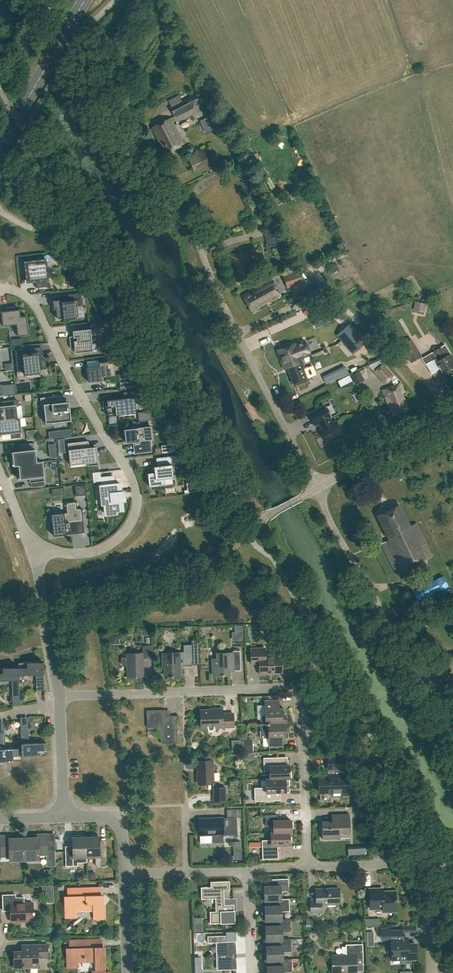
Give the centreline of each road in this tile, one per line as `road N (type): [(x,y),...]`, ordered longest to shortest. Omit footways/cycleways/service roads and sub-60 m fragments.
road 1 (residential): [(318,489),(195,238),(101,102)]
road 2 (residential): [(309,868),(301,690),(59,696)]
road 3 (residential): [(0,291),(26,296),(41,313),(137,488),(133,520),(108,546),(89,554),(45,550)]
road 4 (unclassified): [(46,614),(189,576),(266,516),(318,489)]
road 5 (residential): [(318,489),(444,723)]
road 6 (tertiary): [(0,146),(85,0)]
road 7 (unclassified): [(318,489),(452,410)]

